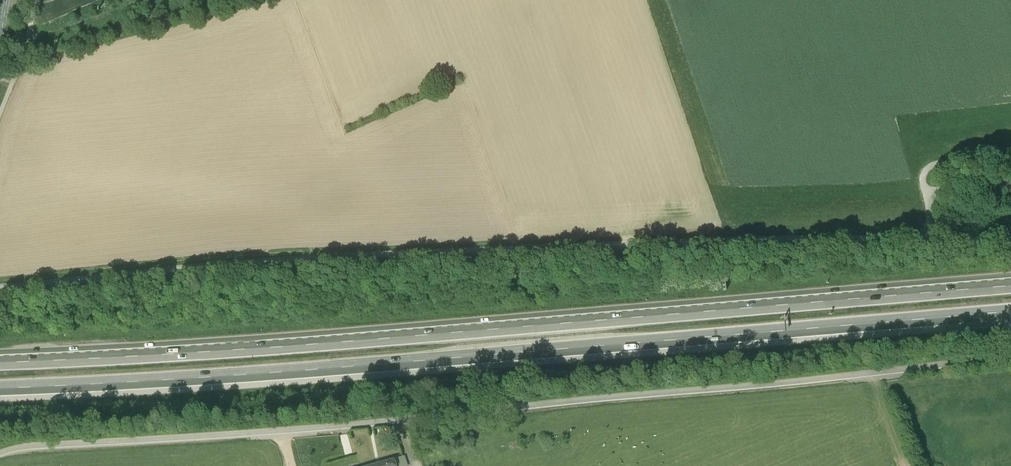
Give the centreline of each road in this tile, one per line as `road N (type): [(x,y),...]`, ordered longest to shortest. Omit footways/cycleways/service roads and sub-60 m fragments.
road 1 (motorway): [(0,388),(1010,311)]
road 2 (motorway): [(1010,285),(0,359)]
road 3 (track): [(1010,355),(397,421)]
road 4 (track): [(5,12),(28,38),(146,0)]
road 5 (track): [(932,242),(926,194),(958,185),(1010,186)]

